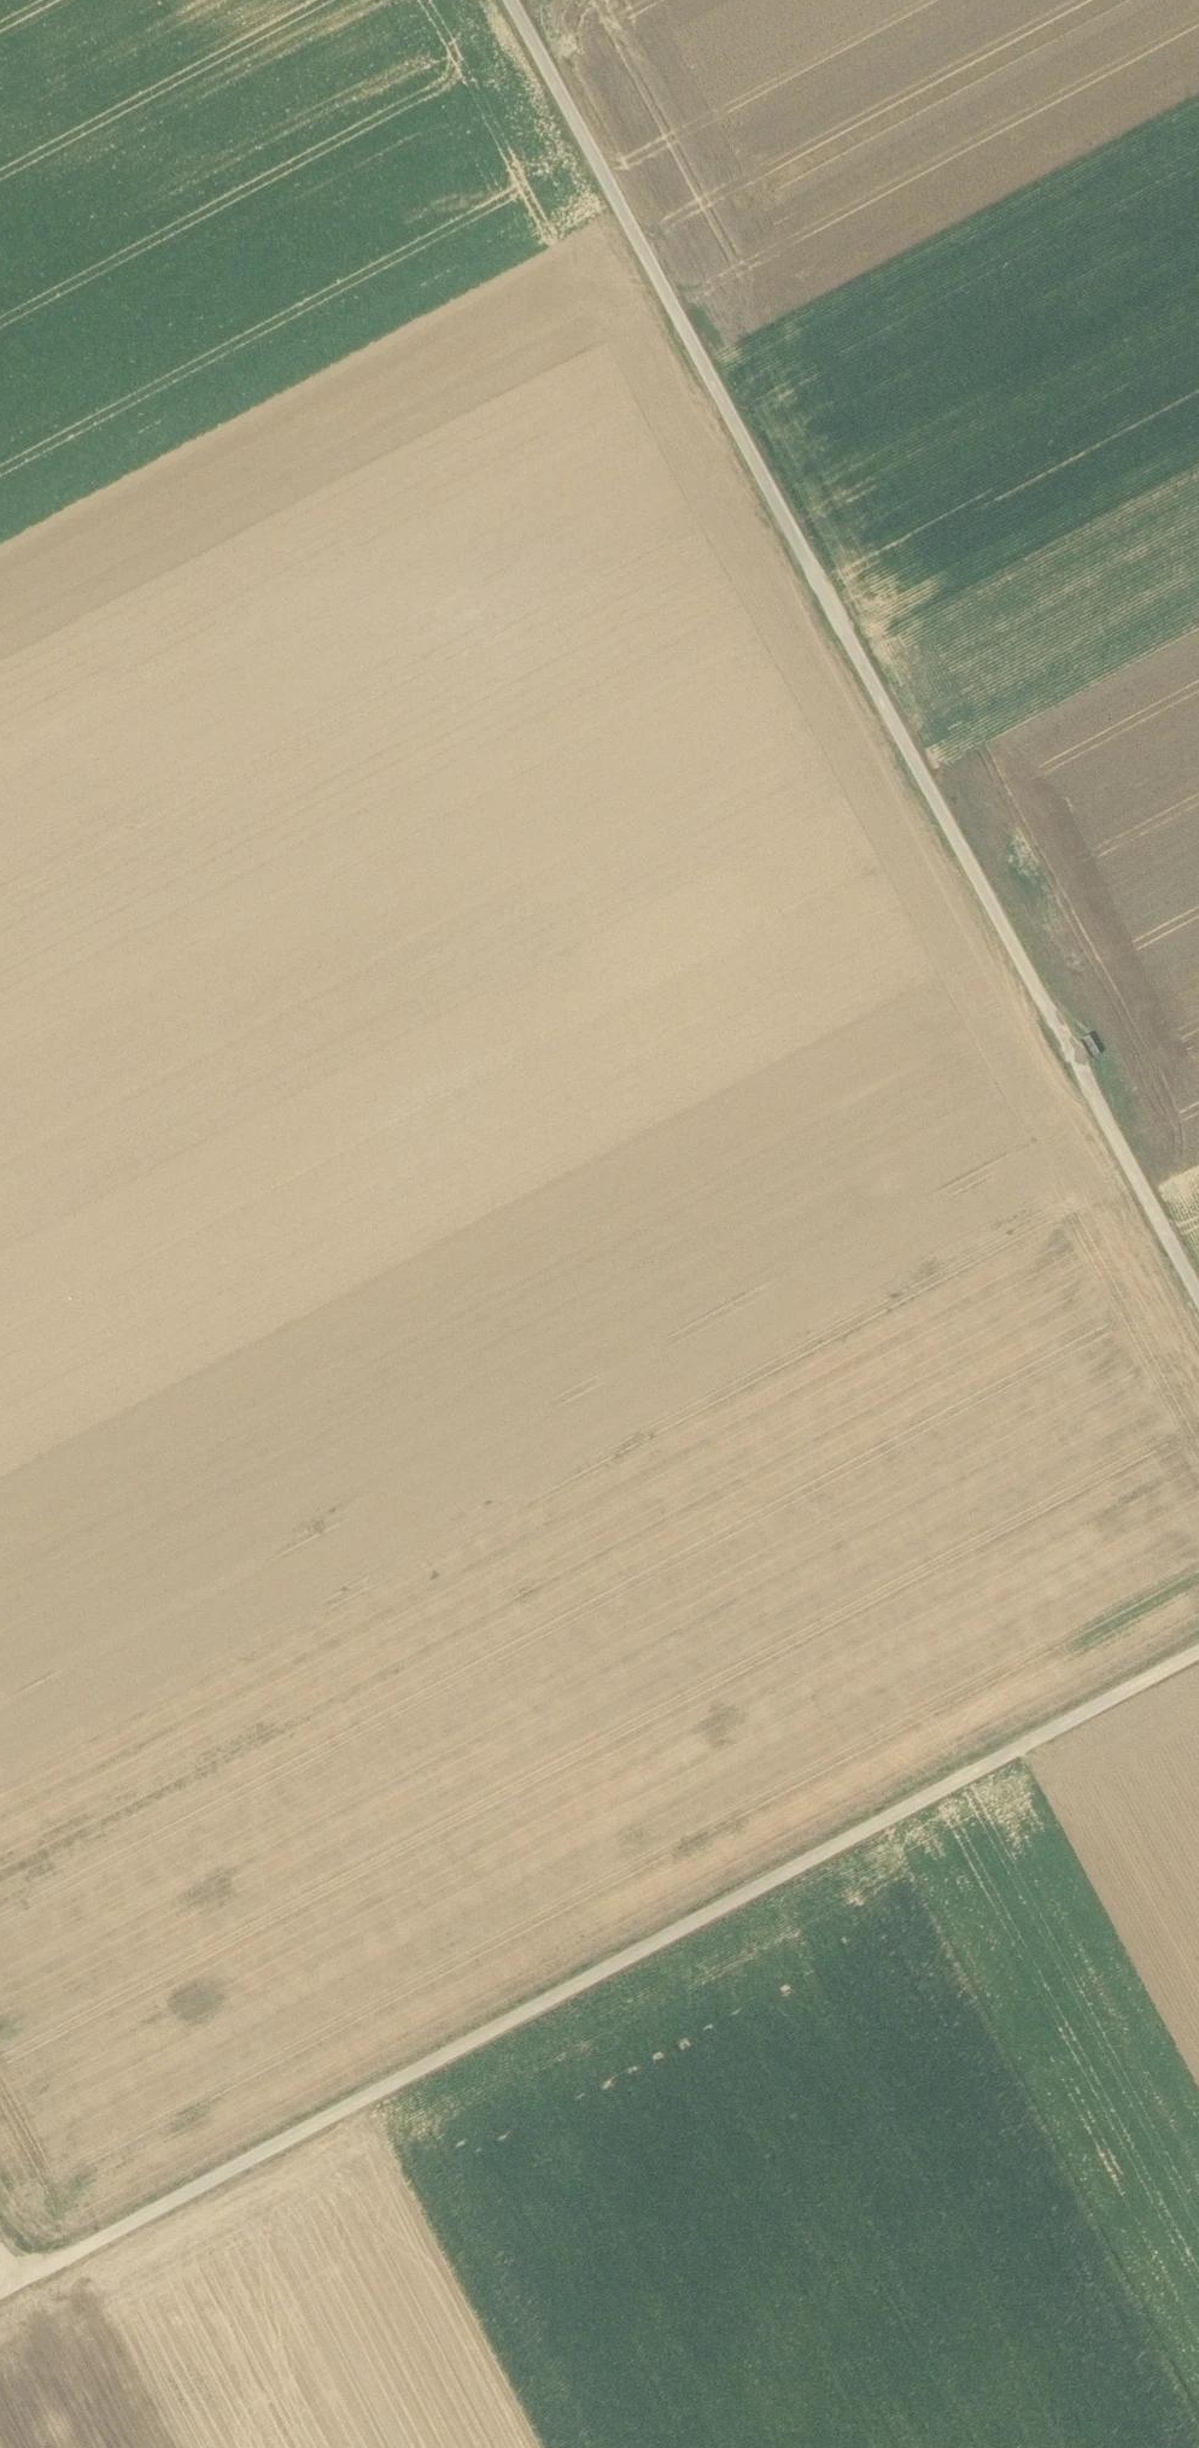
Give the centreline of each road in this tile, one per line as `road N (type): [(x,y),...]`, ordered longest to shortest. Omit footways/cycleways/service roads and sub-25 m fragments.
road 1 (track): [(496,0),(557,77),(1198,1290)]
road 2 (track): [(1198,1655),(0,2292)]

